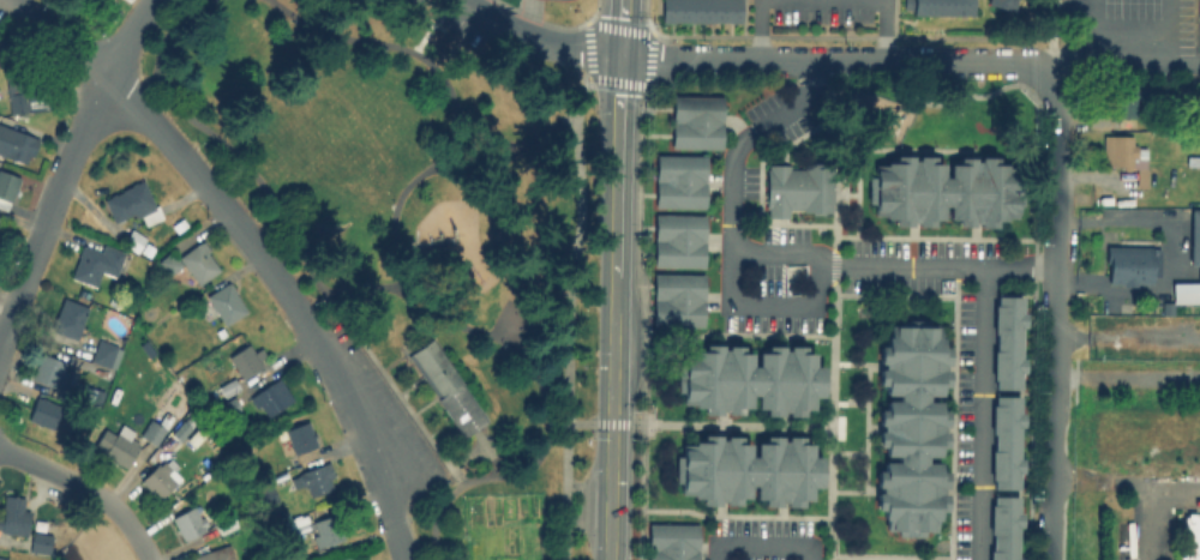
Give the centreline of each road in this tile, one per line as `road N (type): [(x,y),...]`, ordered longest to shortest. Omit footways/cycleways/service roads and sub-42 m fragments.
road 1 (residential): [(402,559),(340,401),(257,257),(107,74),(16,0)]
road 2 (residential): [(1047,559),(1056,113),(1042,77)]
road 3 (residential): [(1042,77),(1009,64),(619,60)]
road 4 (residential): [(0,362),(83,128),(152,0)]
road 5 (secondary): [(610,531),(614,258)]
road 6 (secondary): [(614,258),(619,60)]
road 7 (residential): [(145,559),(124,523),(89,493),(0,454)]
road 8 (residential): [(619,60),(552,43),(464,0)]

